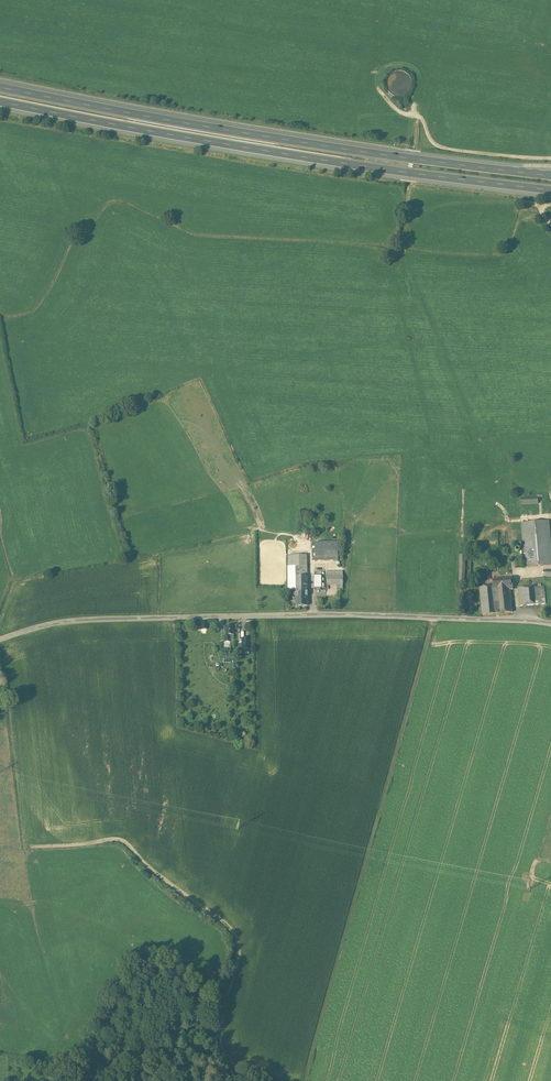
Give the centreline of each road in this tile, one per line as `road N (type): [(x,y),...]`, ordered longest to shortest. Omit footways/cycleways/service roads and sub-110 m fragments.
road 1 (motorway): [(0,103),(321,162),(550,192)]
road 2 (motorway): [(550,176),(190,125),(0,88)]
road 3 (unclassified): [(0,639),(75,620),(361,615),(550,623)]
road 4 (track): [(434,618),(303,1080)]
road 5 (track): [(550,158),(443,148),(420,117),(394,108),(378,89)]

